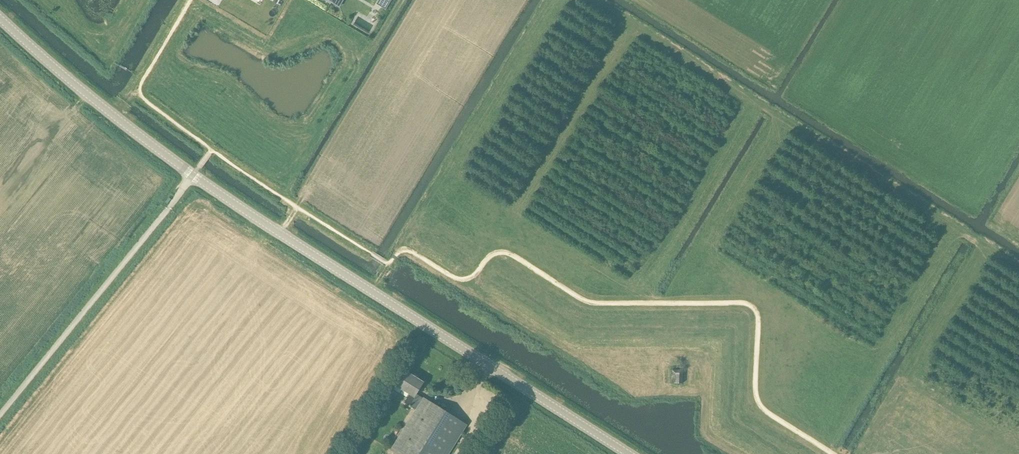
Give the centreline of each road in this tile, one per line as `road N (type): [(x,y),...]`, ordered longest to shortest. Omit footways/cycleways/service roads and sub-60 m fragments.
road 1 (tertiary): [(630,453),(193,175),(0,16)]

